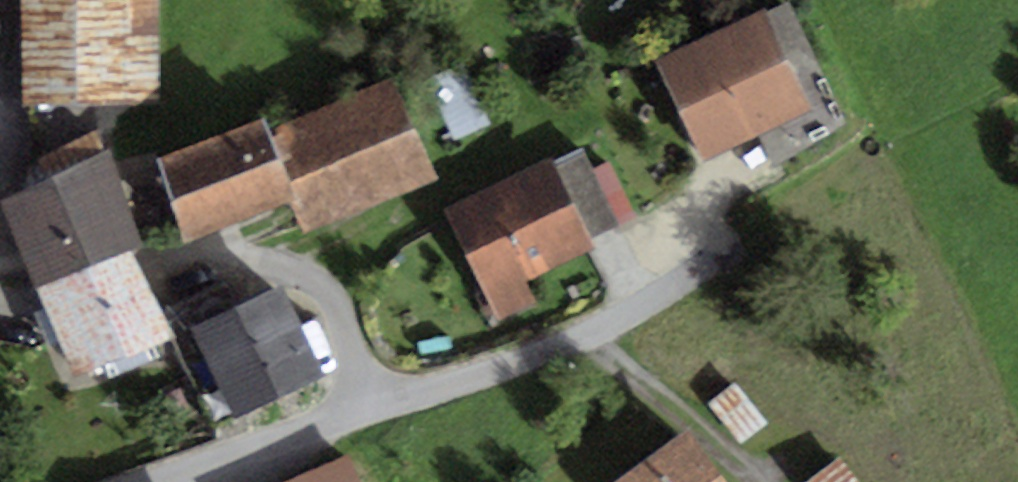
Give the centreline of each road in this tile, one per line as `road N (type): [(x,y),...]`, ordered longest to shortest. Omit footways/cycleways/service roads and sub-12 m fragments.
road 1 (residential): [(691,278),(563,344),(157,481)]

